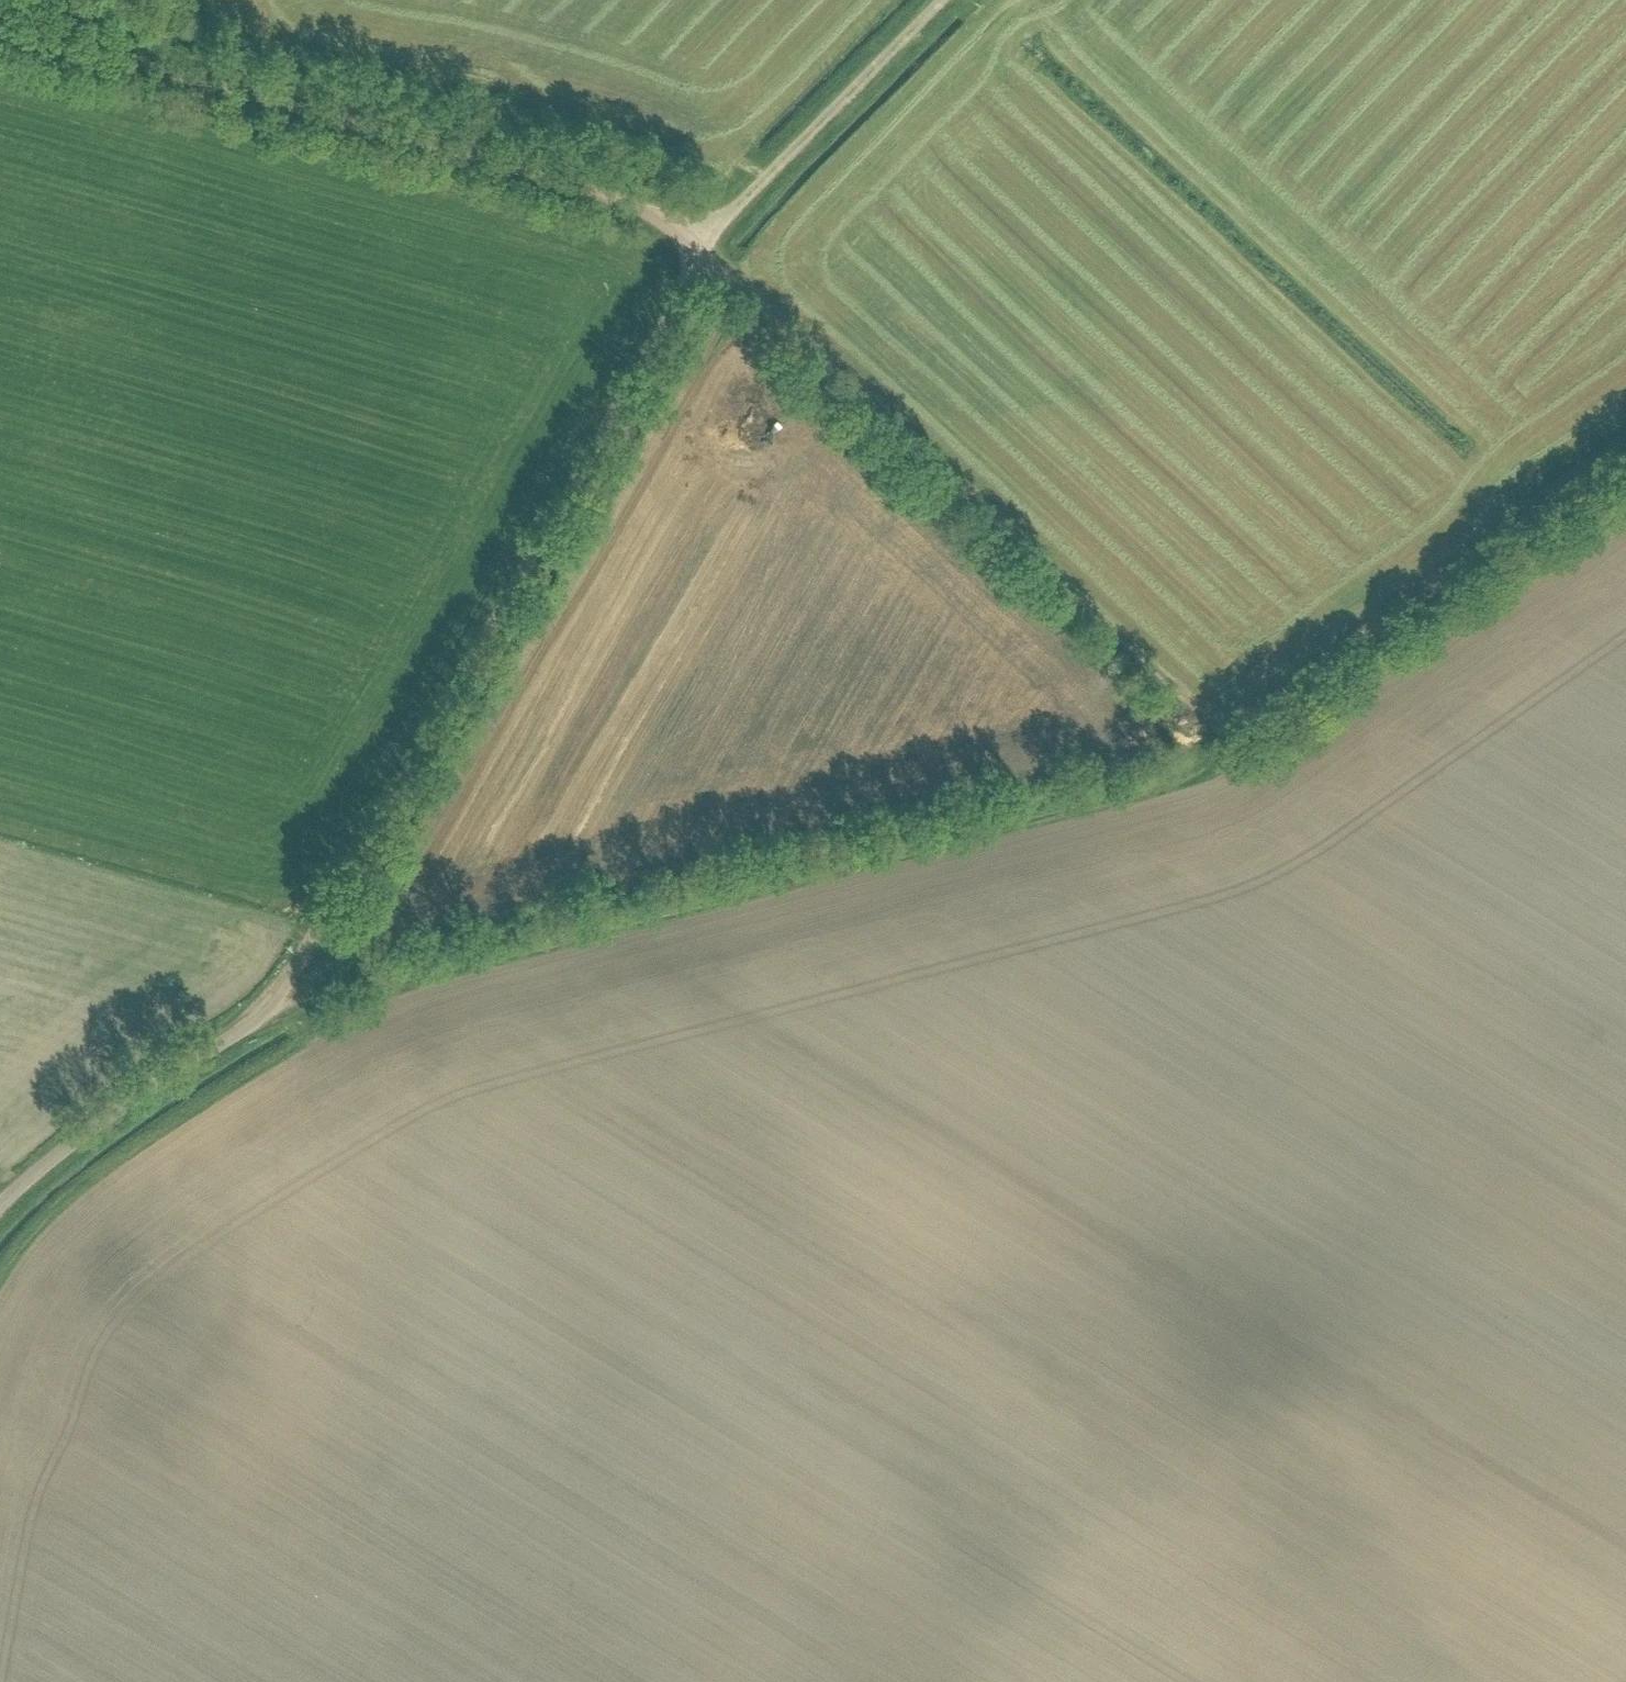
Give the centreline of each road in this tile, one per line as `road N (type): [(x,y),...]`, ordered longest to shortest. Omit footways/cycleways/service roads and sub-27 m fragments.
road 1 (unclassified): [(0,1203),(56,1153),(165,1071),(236,1030),(272,996),(703,253)]
road 2 (track): [(272,996),(337,993),(1094,804),(1194,768),(1224,737)]
road 3 (unclassified): [(703,253),(618,197),(0,24)]
road 4 (track): [(703,253),(1224,737)]
road 5 (track): [(1224,737),(1625,455)]
road 6 (unclassified): [(703,253),(742,200),(942,0)]

